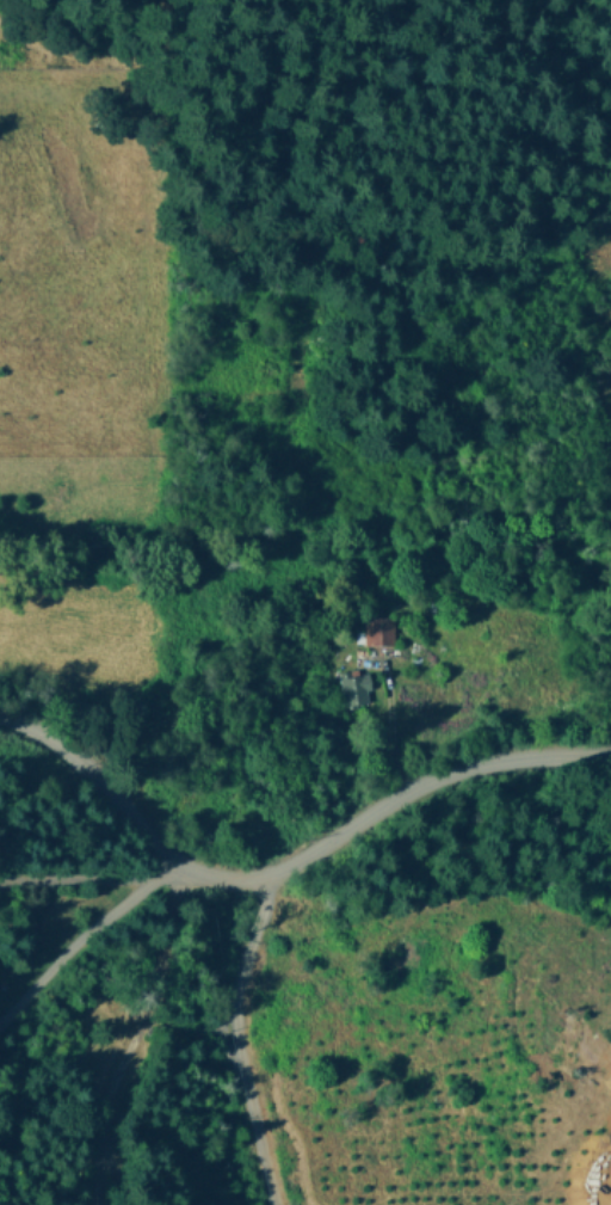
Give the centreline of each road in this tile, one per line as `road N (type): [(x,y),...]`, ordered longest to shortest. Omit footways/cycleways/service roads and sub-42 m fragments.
road 1 (residential): [(610,751),(473,762),(265,868),(189,868),(148,841),(57,744),(0,714)]
road 2 (residential): [(0,881),(129,879),(153,875),(168,856)]

